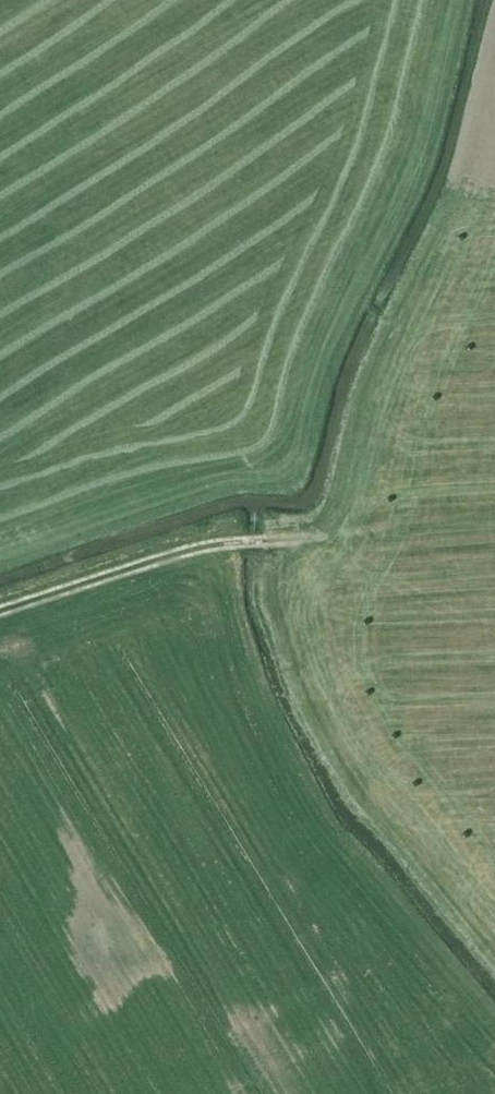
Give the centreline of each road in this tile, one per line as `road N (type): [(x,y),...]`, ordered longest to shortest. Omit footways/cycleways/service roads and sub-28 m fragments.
road 1 (track): [(0,612),(189,552),(266,543)]

